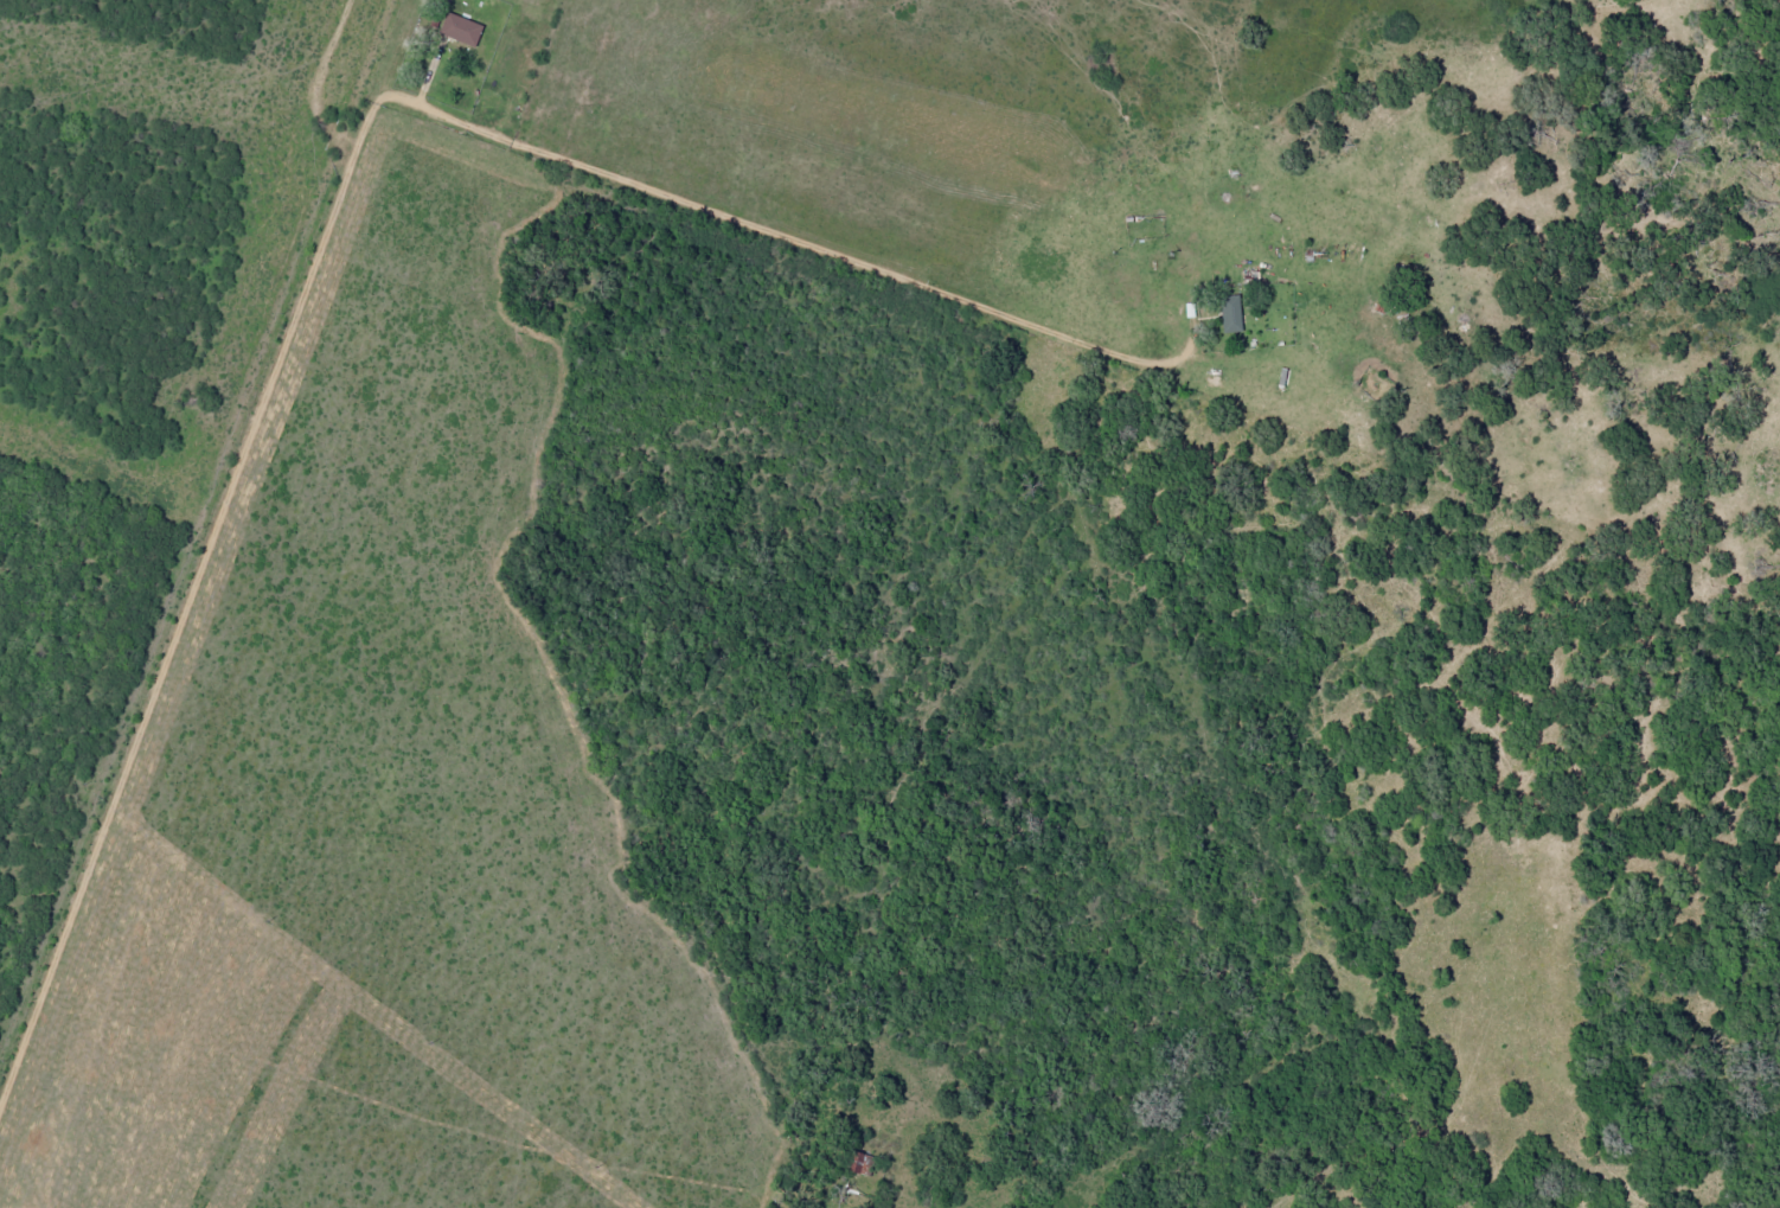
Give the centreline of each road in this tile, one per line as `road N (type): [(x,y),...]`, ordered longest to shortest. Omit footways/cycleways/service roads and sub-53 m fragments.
road 1 (residential): [(0,1133),(300,324),(340,121),(456,121),(726,207),(1078,364),(1193,352),(1228,213),(1262,155),(1534,57),(1550,34),(1553,0)]

